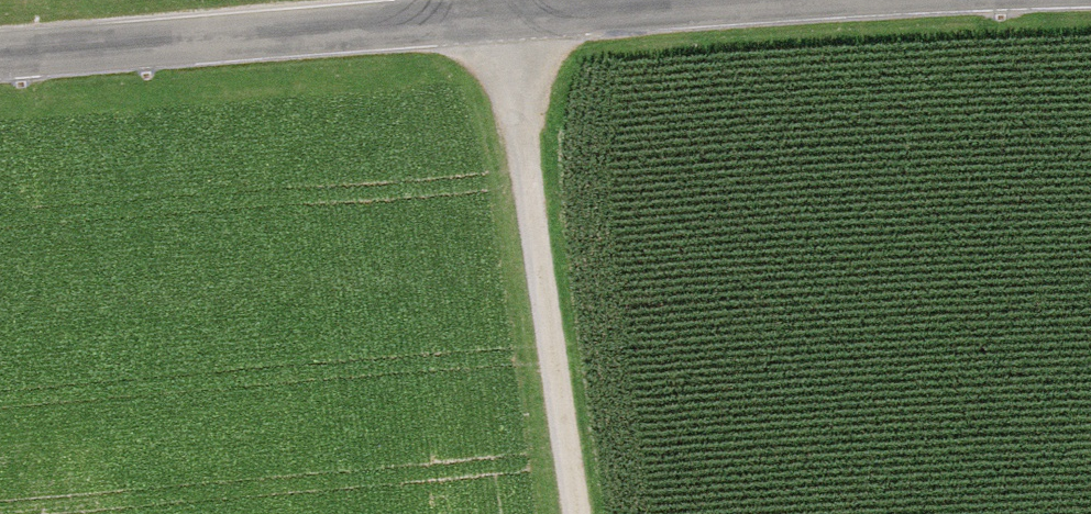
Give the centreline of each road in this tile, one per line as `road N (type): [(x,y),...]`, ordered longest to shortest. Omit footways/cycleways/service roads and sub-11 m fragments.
road 1 (unclassified): [(741,0),(0,56)]
road 2 (track): [(581,513),(496,0)]

